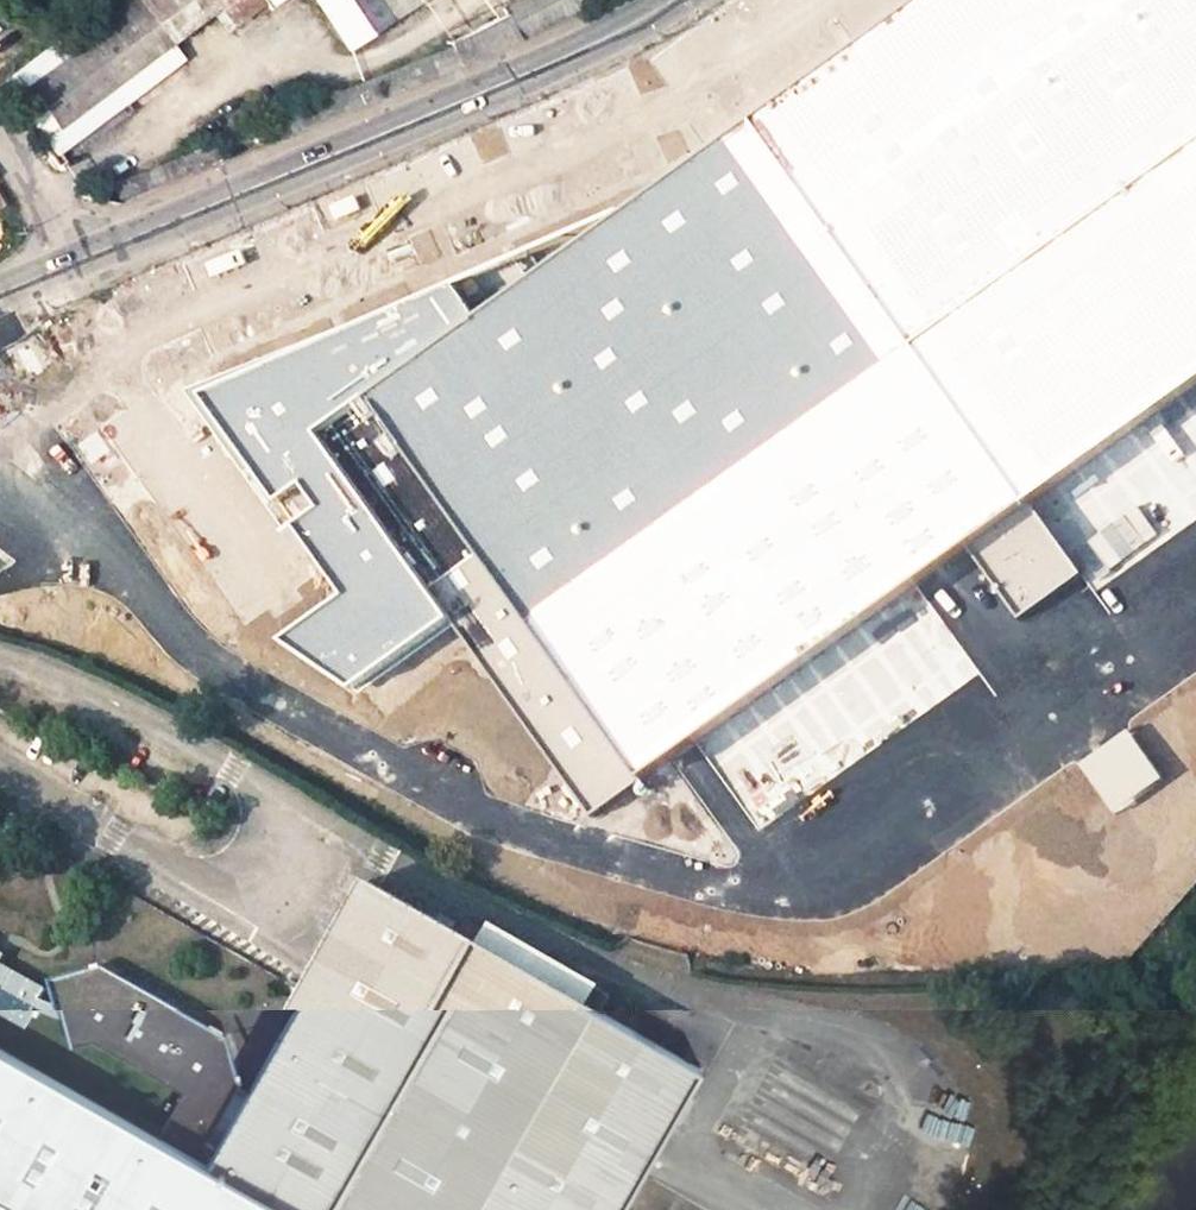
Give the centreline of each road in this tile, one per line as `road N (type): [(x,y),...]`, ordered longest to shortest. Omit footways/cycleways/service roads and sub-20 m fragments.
road 1 (tertiary): [(663,0),(579,53),(0,294)]

